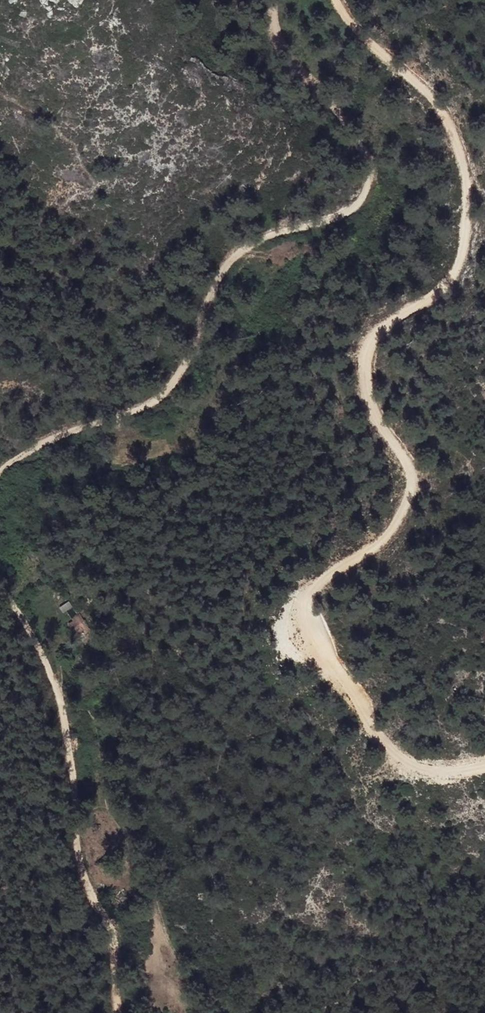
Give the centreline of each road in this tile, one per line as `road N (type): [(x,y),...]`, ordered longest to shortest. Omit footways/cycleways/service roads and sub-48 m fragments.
road 1 (track): [(484,762),(445,769),(396,759),(299,625),(321,581),(388,541),(406,513),(410,467),(372,412),(363,364),(378,336),(444,291),(462,264),(467,231),(469,179),(451,114),(362,31),(346,0)]
road 2 (track): [(276,0),(277,35),(360,141),(367,179),(359,197),(332,215),(244,247),(210,287),(187,358),(159,400),(55,435),(0,473)]
road 3 (track): [(0,589),(36,632),(50,675),(69,769),(69,844),(111,933),(116,1012)]

